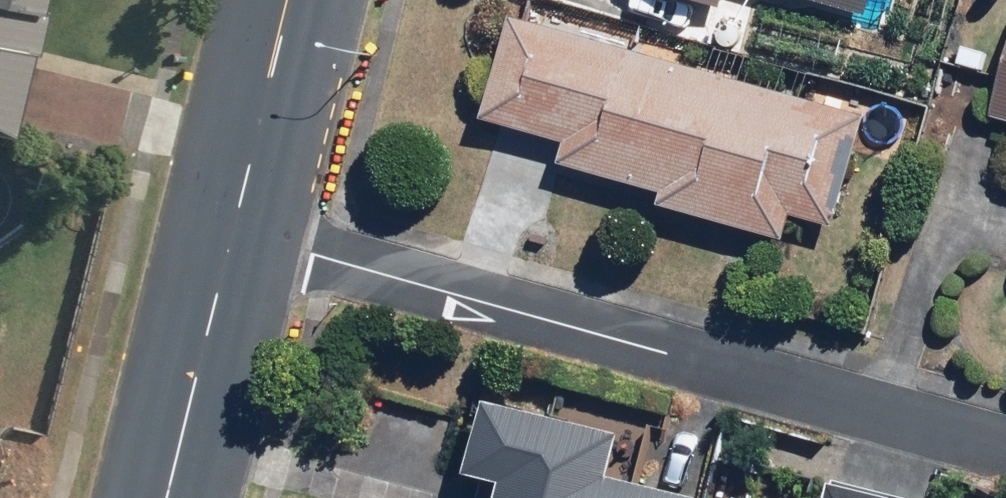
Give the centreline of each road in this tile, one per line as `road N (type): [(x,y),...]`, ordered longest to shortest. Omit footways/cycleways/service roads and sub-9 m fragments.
road 1 (residential): [(225,234),(1005,454)]
road 2 (secondary): [(225,234),(163,497)]
road 3 (secondary): [(284,0),(225,234)]

